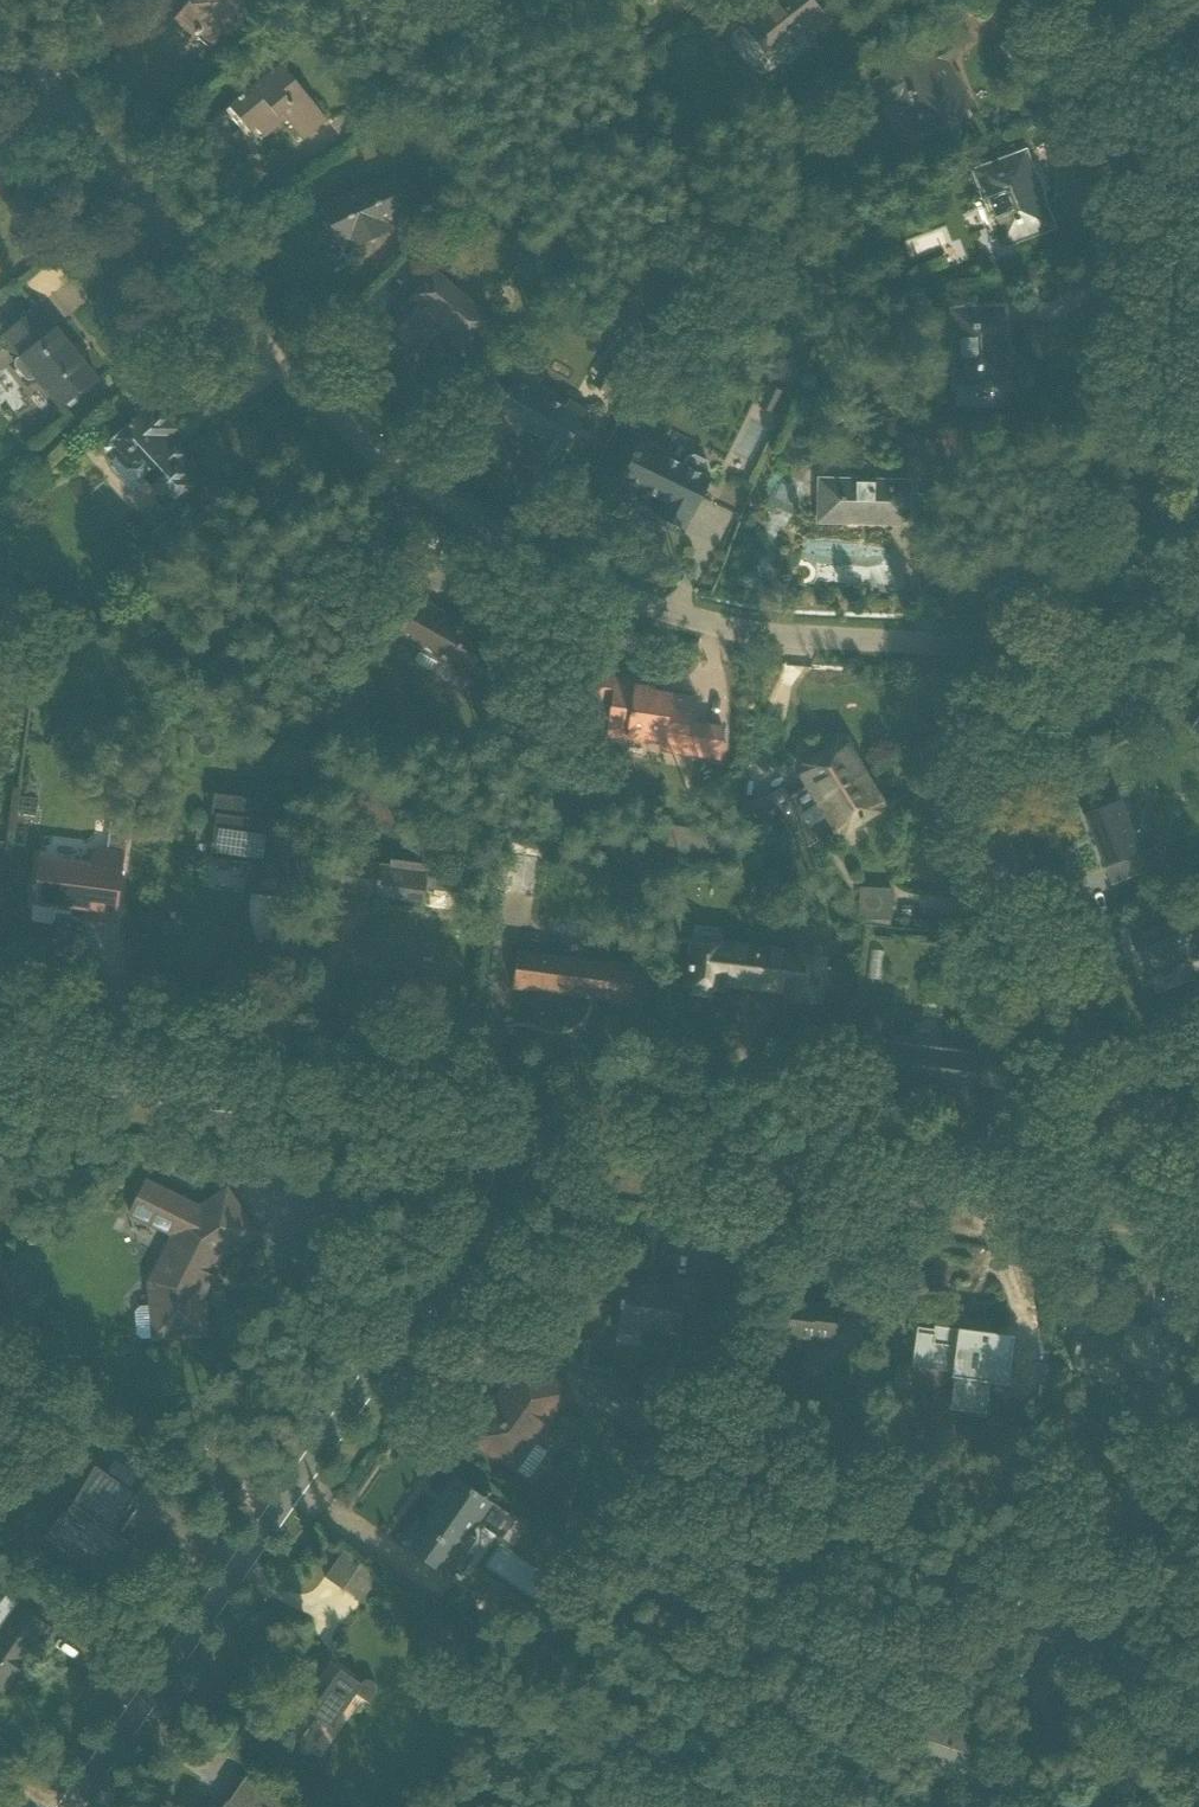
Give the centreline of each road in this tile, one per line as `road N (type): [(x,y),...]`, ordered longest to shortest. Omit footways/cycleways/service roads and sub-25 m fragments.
road 1 (residential): [(1044,655),(732,631),(549,572),(332,425),(235,325),(0,30)]
road 2 (residential): [(533,1163),(69,1806)]
road 3 (residential): [(1044,655),(1119,519),(1150,429),(1168,328),(1171,231),(1161,141),(1118,54),(1069,0)]
road 4 (residential): [(1198,1232),(533,1163)]
road 5 (residential): [(1198,1232),(1195,1166),(1056,1031),(1012,923),(993,810),(1008,742)]
road 6 (residential): [(533,1163),(0,1092)]
road 7 (residential): [(1198,669),(1064,733),(1008,742)]
road 8 (residential): [(1117,1806),(1198,1687)]

